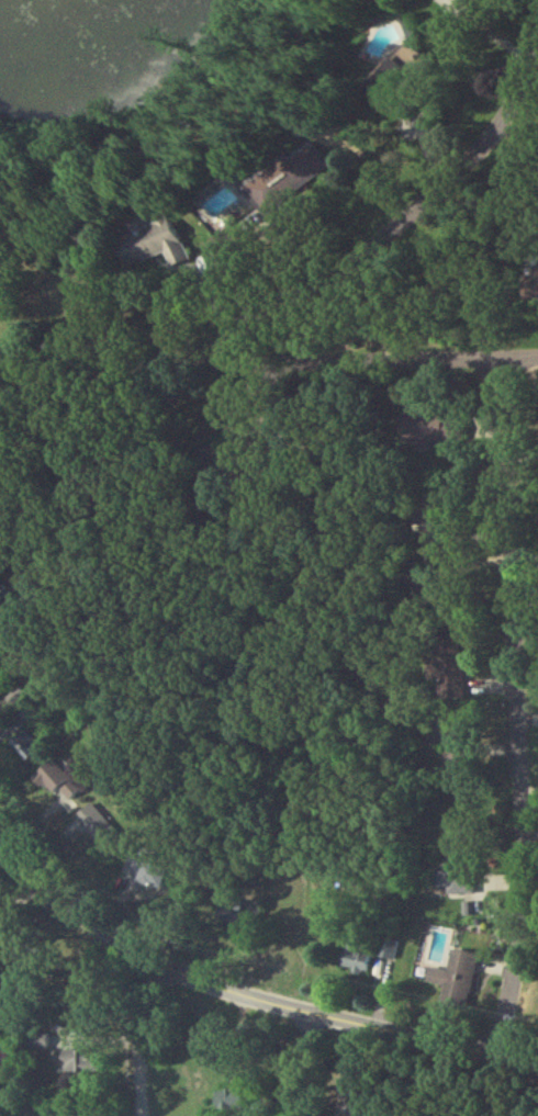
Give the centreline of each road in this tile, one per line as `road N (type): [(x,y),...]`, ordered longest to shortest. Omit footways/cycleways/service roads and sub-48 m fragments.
road 1 (residential): [(492,1059),(524,891),(501,361)]
road 2 (tertiary): [(537,1068),(267,1006),(153,966),(103,937),(0,829)]
road 3 (residential): [(162,372),(351,267),(489,142),(537,55)]
road 4 (residential): [(537,360),(162,372)]
road 5 (residential): [(0,382),(162,372)]
road 6 (residential): [(138,1115),(136,1022),(153,966)]

